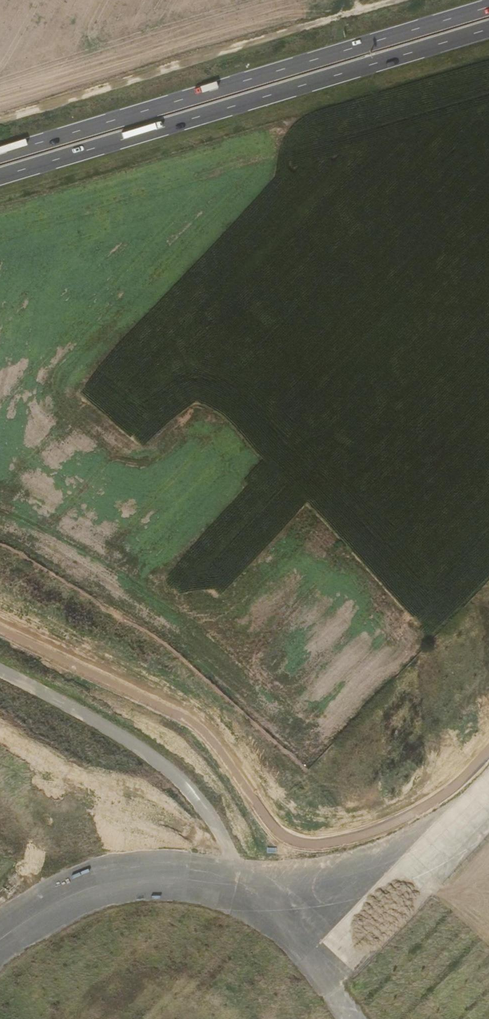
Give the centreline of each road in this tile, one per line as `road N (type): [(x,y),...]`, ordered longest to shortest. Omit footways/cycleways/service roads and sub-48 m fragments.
road 1 (unclassified): [(0,630),(185,717),(293,840),(339,841),(388,825),(454,787),(488,751)]
road 2 (primary): [(488,8),(0,155)]
road 3 (primary): [(0,177),(488,30)]
road 4 (track): [(0,124),(392,0)]
road 5 (track): [(351,1018),(248,886)]

